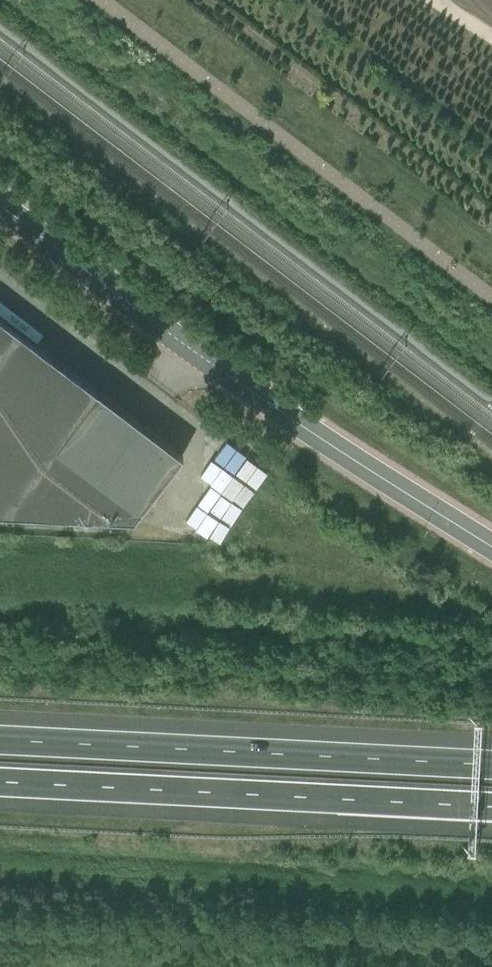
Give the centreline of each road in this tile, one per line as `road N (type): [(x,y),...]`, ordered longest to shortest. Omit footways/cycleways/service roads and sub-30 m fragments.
road 1 (tertiary): [(491,547),(251,393),(0,204)]
road 2 (motorway): [(491,765),(0,739)]
road 3 (motorway): [(0,781),(491,807)]
road 4 (track): [(146,525),(129,531),(0,525)]

